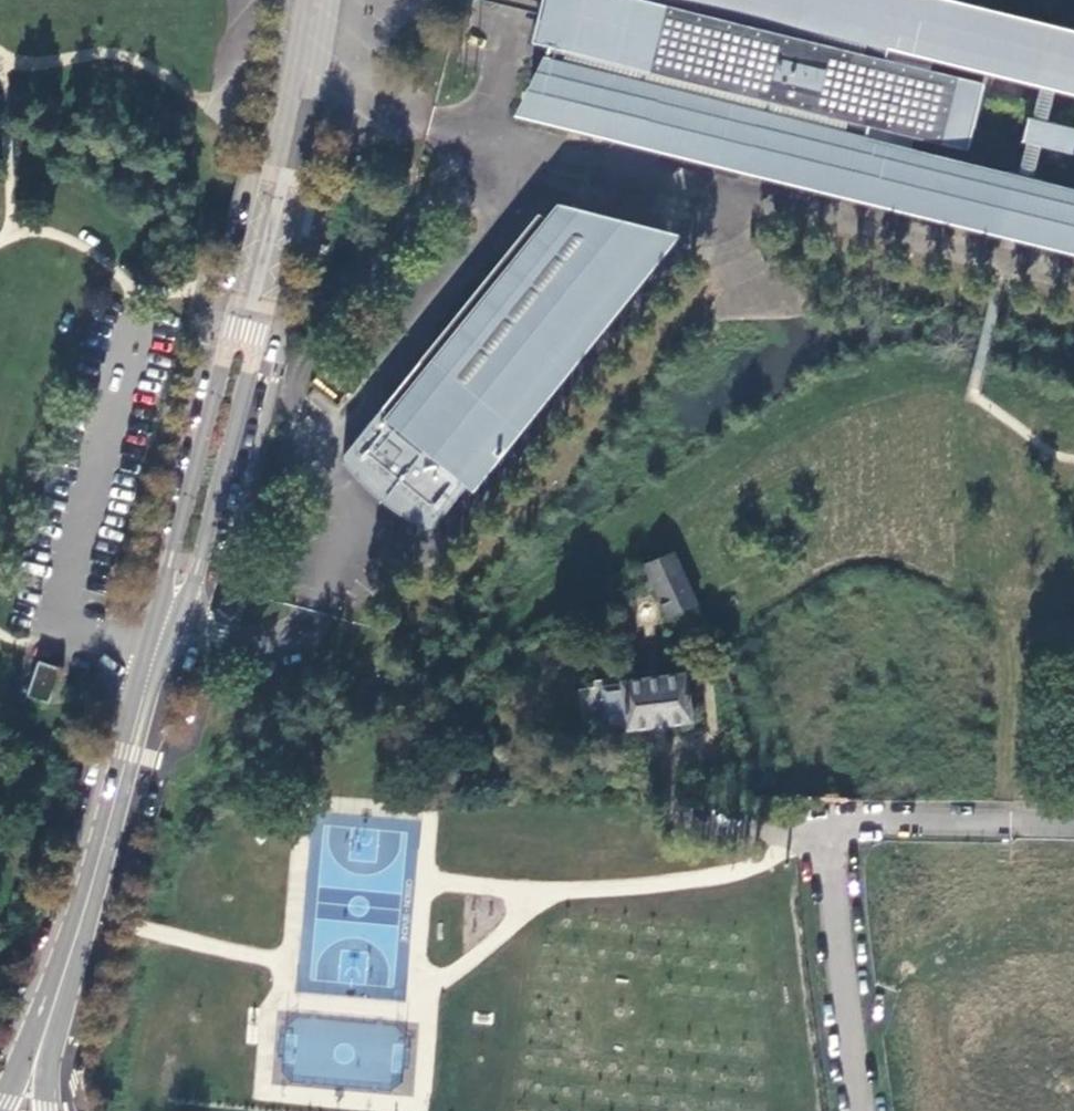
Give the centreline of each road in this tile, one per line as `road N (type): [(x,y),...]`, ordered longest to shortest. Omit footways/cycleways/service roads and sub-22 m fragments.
road 1 (secondary): [(51,1032),(253,300),(311,0)]
road 2 (unclassified): [(864,1110),(830,846),(840,824),(1011,820)]

